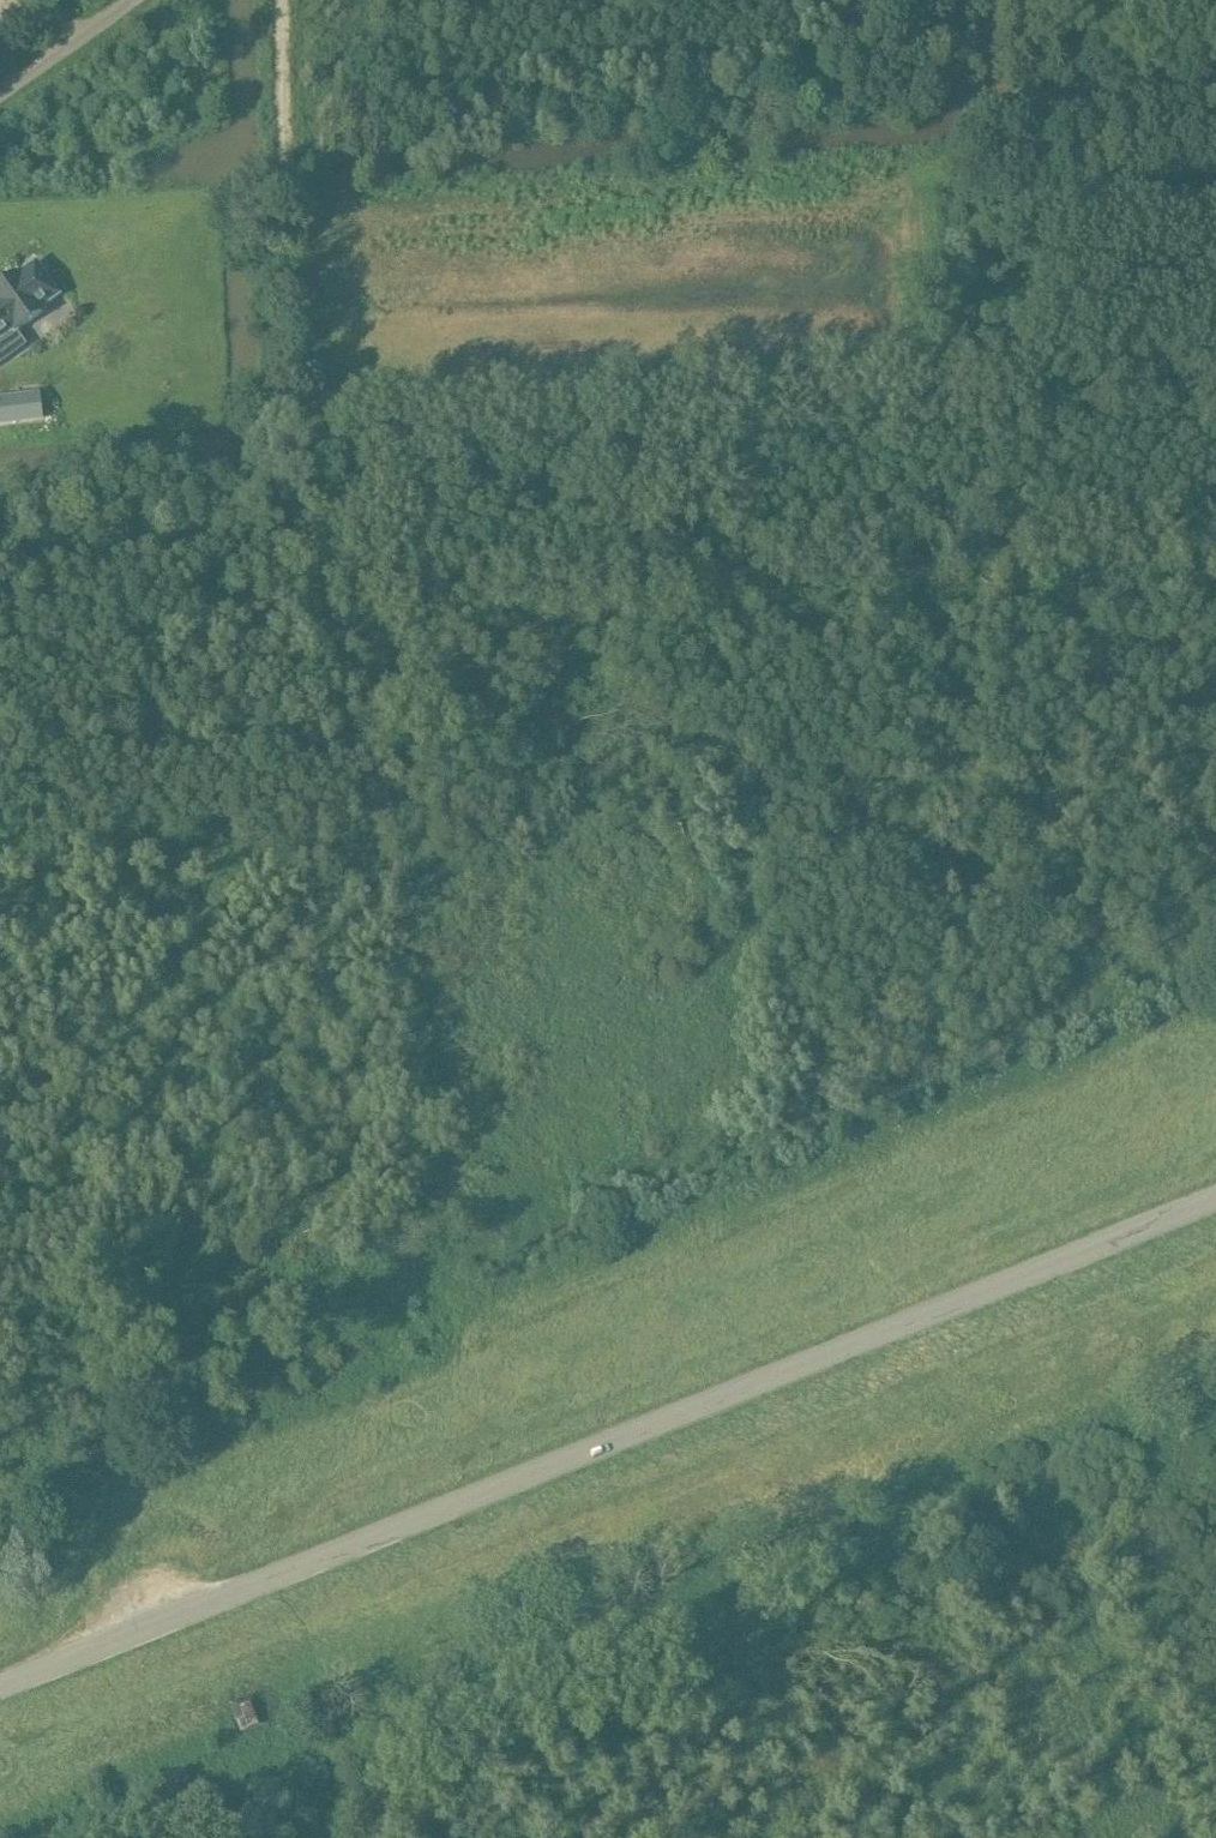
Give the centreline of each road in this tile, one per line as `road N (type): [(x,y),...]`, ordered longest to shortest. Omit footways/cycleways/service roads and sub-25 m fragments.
road 1 (tertiary): [(0,1685),(1215,1196)]
road 2 (unclassified): [(0,92),(119,0)]

